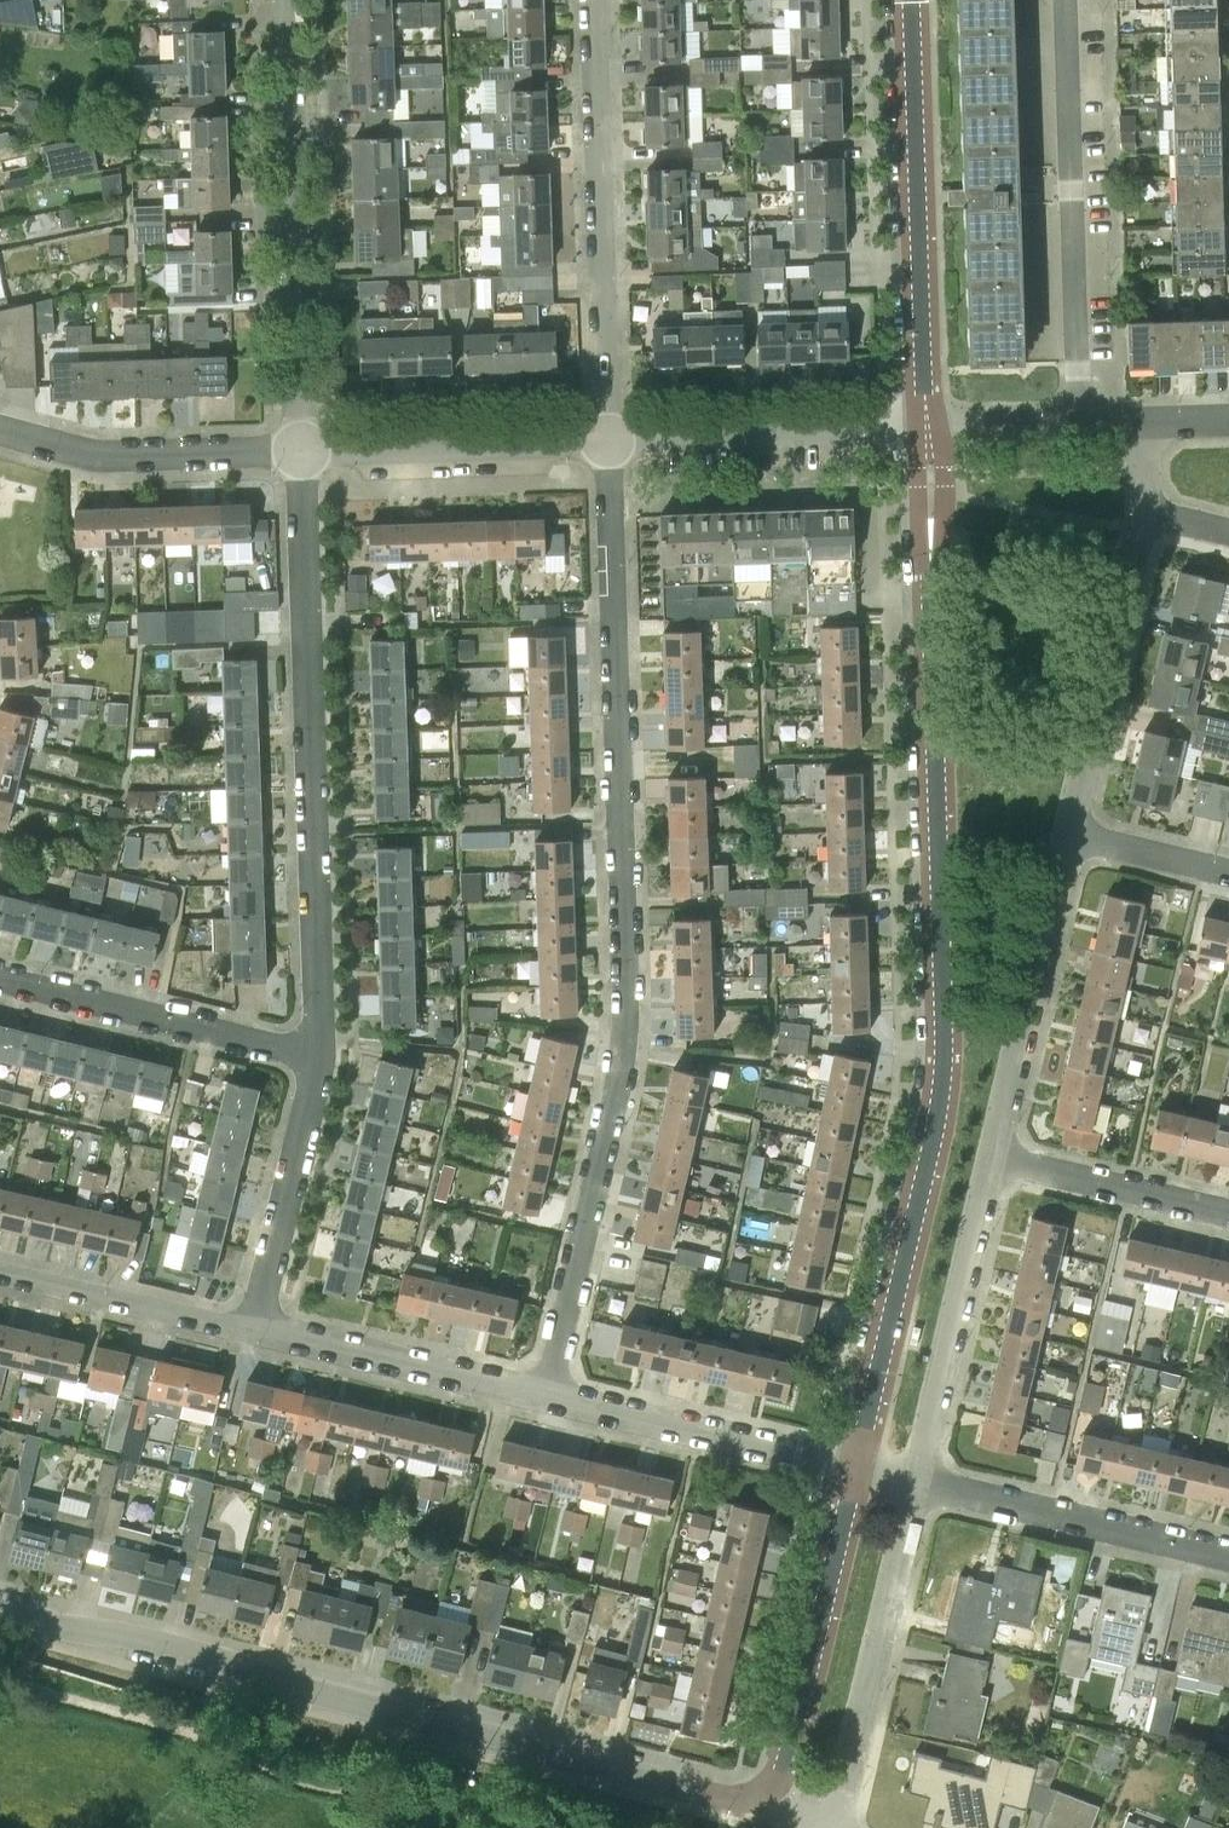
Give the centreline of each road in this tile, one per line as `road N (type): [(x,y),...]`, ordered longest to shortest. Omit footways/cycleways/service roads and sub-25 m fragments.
road 1 (tertiary): [(861,1467),(945,1074),(922,438)]
road 2 (residential): [(550,1396),(632,1001),(612,444)]
road 3 (tertiary): [(761,1798),(731,1802),(338,1701),(149,1639),(0,1612)]
road 4 (residential): [(322,1054),(302,451)]
road 5 (residential): [(302,451),(287,0)]
road 6 (residential): [(612,444),(599,0)]
road 7 (tertiary): [(905,0),(922,438)]
road 8 (residential): [(1081,433),(1068,0)]
road 9 (residential): [(841,1827),(923,1481)]
road 10 (tertiary): [(761,1798),(785,1772),(861,1467)]
road 11 (residential): [(999,1161),(1077,834)]
road 12 (residential): [(1077,834),(1149,510)]
road 13 (residential): [(322,1054),(0,975)]
road 14 (residential): [(923,1481),(999,1161)]
road 15 (residential): [(861,1467),(550,1396)]
road 16 (residential): [(1228,1555),(923,1481)]
road 17 (residential): [(302,451),(612,444)]
road 18 (residential): [(612,444),(922,438)]
road 19 (residential): [(0,435),(106,457),(302,451)]
road 20 (residential): [(550,1396),(260,1330)]
road 21 (residential): [(260,1330),(322,1054)]
road 22 (residential): [(260,1330),(0,1272)]
road 23 (residential): [(1228,1215),(999,1161)]
road 24 (residential): [(1081,433),(922,438)]
road 25 (residential): [(1228,868),(1077,834)]

